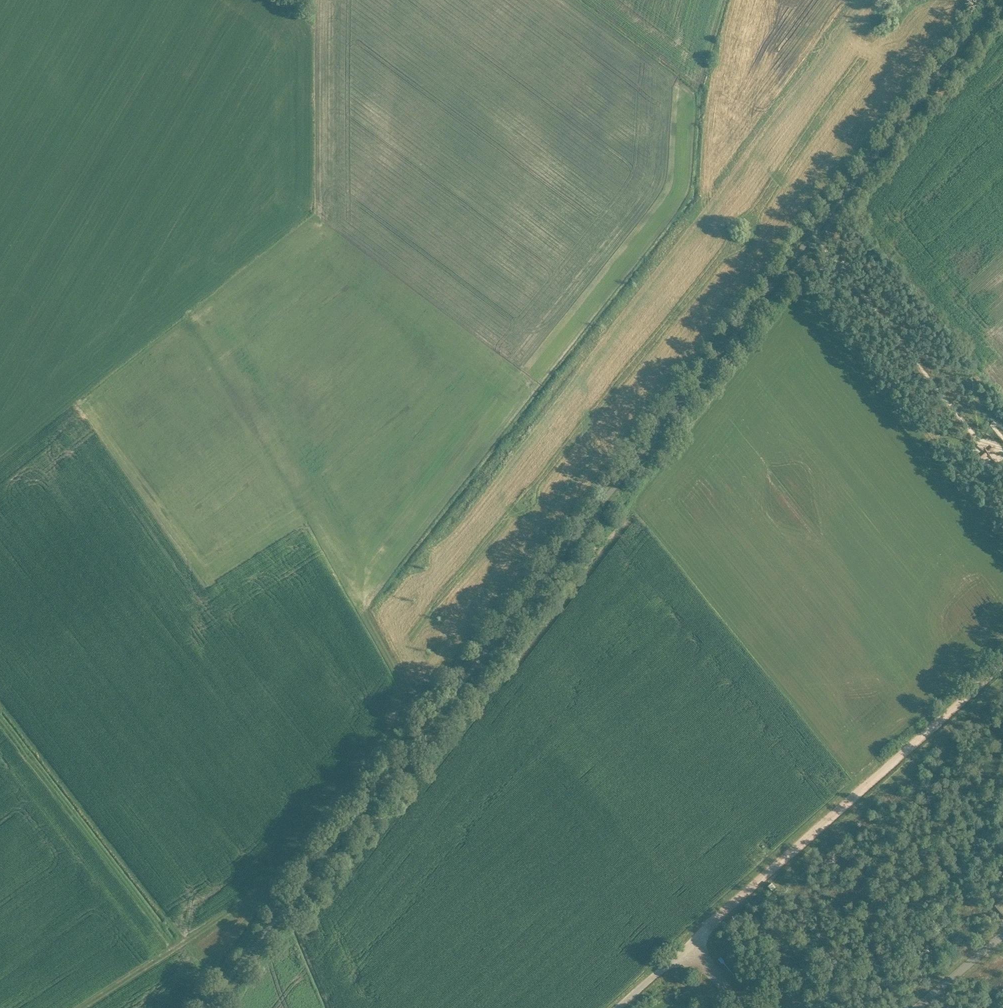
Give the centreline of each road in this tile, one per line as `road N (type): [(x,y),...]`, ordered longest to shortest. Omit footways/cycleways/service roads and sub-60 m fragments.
road 1 (track): [(1002,662),(690,944)]
road 2 (track): [(84,1007),(260,892)]

